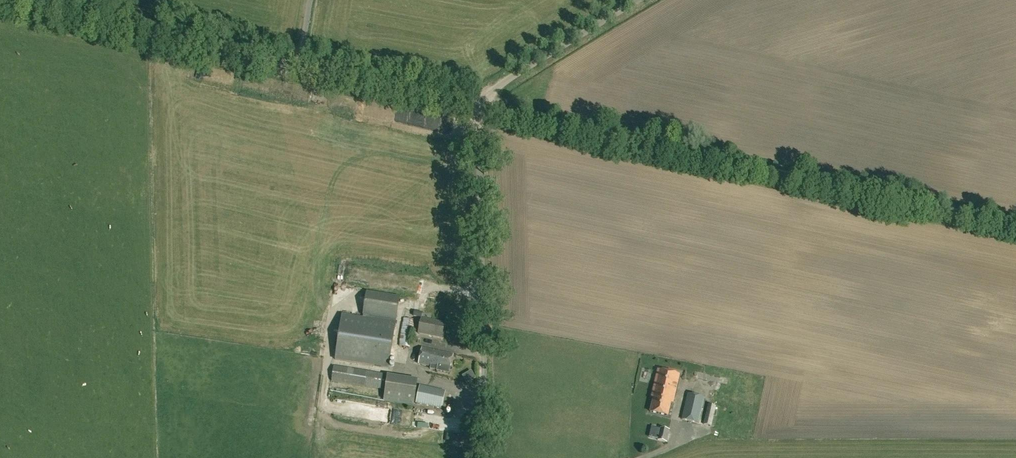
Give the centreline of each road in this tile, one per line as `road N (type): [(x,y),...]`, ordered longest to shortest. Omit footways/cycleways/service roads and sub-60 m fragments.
road 1 (track): [(1015,227),(482,103)]
road 2 (unclassified): [(482,103),(2,0)]
road 3 (unclassified): [(487,457),(482,103)]
road 4 (unclassified): [(482,103),(635,0)]

